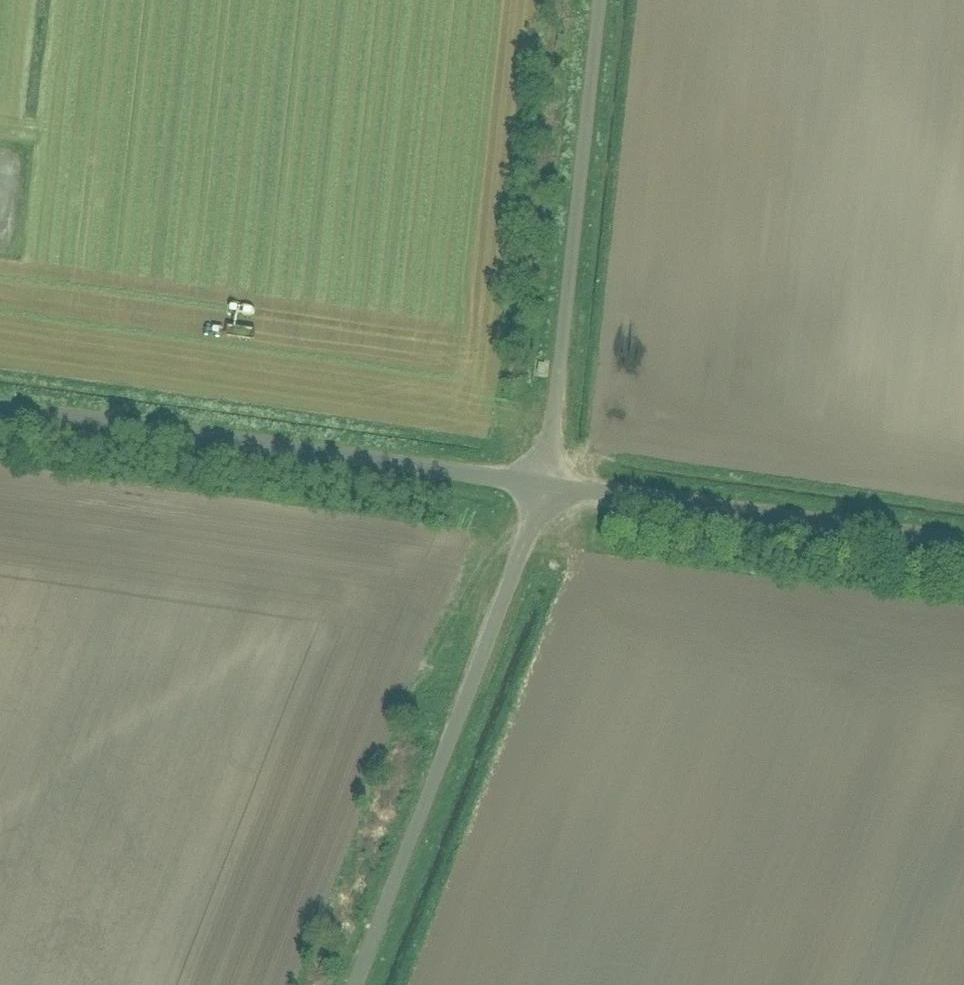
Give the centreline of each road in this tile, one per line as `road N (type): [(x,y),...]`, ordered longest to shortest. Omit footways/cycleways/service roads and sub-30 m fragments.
road 1 (unclassified): [(0,408),(546,485)]
road 2 (unclassified): [(546,485),(353,984)]
road 3 (unclassified): [(600,0),(546,485)]
road 4 (unclassified): [(546,485),(963,542)]

